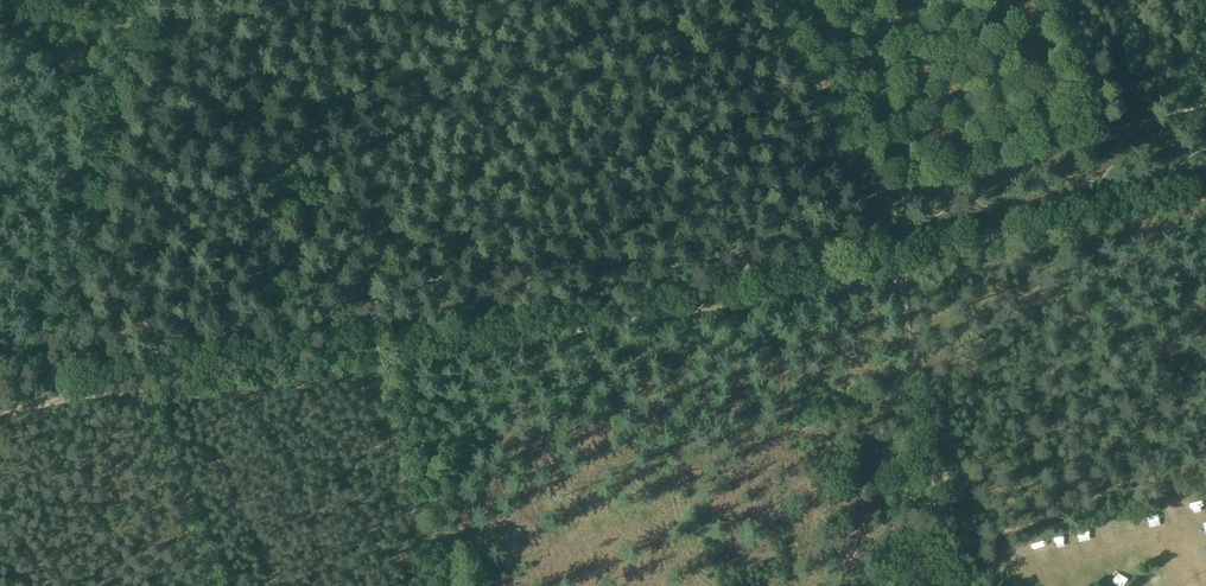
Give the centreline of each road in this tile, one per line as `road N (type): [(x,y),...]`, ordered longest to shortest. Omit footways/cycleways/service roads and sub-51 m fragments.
road 1 (track): [(0,371),(331,334),(667,264),(828,192),(1105,127),(1052,0)]
road 2 (track): [(897,262),(652,319),(402,342),(0,410)]
road 3 (track): [(716,0),(652,319),(649,409),(712,585)]
road 4 (track): [(138,0),(67,327),(41,367),(46,403)]
road 5 (track): [(402,342),(375,200),(383,98),(367,28),(372,0)]
road 6 (track): [(897,262),(970,585)]
road 7 (track): [(897,262),(968,240),(1205,194)]
road 8 (track): [(849,0),(859,180),(897,262)]
road 9 (track): [(406,342),(462,585)]
road 10 (track): [(128,45),(0,14)]

